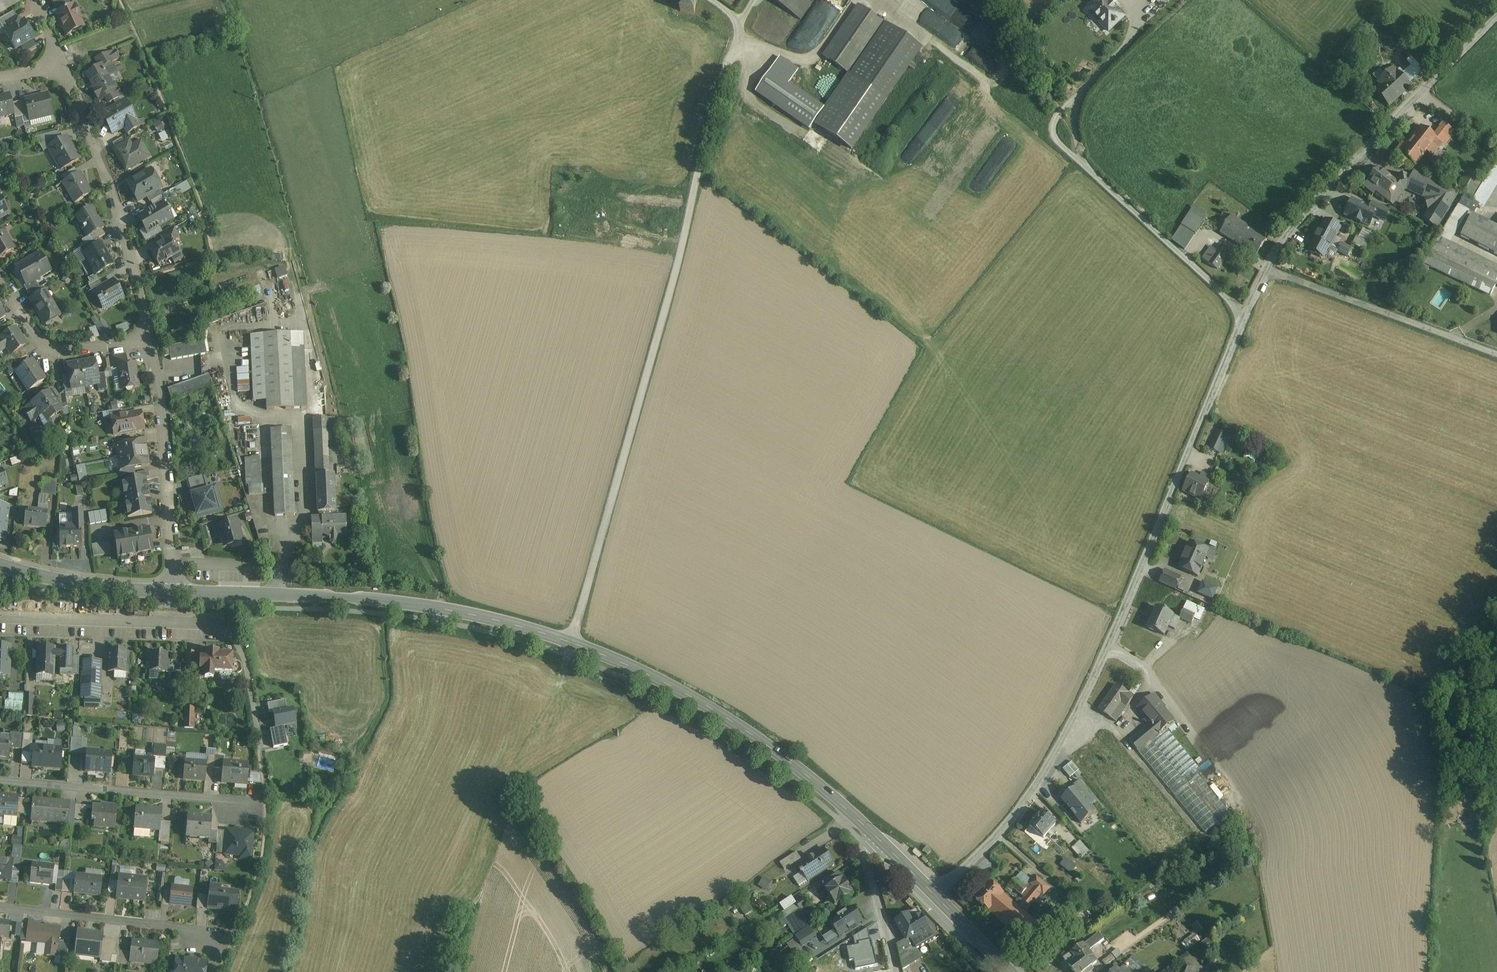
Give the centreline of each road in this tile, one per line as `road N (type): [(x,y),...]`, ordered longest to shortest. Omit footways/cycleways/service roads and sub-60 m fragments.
road 1 (secondary): [(176,592),(438,608),(572,643),(665,682),(746,730),(875,835)]
road 2 (residential): [(1246,317),(1066,744),(1016,818),(936,897)]
road 3 (residential): [(1496,19),(1299,224),(1246,317)]
road 4 (residential): [(62,66),(101,150),(148,337)]
road 5 (residential): [(148,337),(162,405),(176,592)]
road 6 (residential): [(0,780),(212,797),(241,812)]
road 7 (residential): [(1076,159),(1246,317)]
road 8 (residential): [(225,624),(0,618)]
road 9 (residential): [(207,943),(174,927),(0,907)]
road 10 (residential): [(148,337),(52,350),(0,285)]
road 11 (secondary): [(0,564),(99,586),(176,592)]
road 12 (residential): [(875,835),(868,863),(895,971)]

